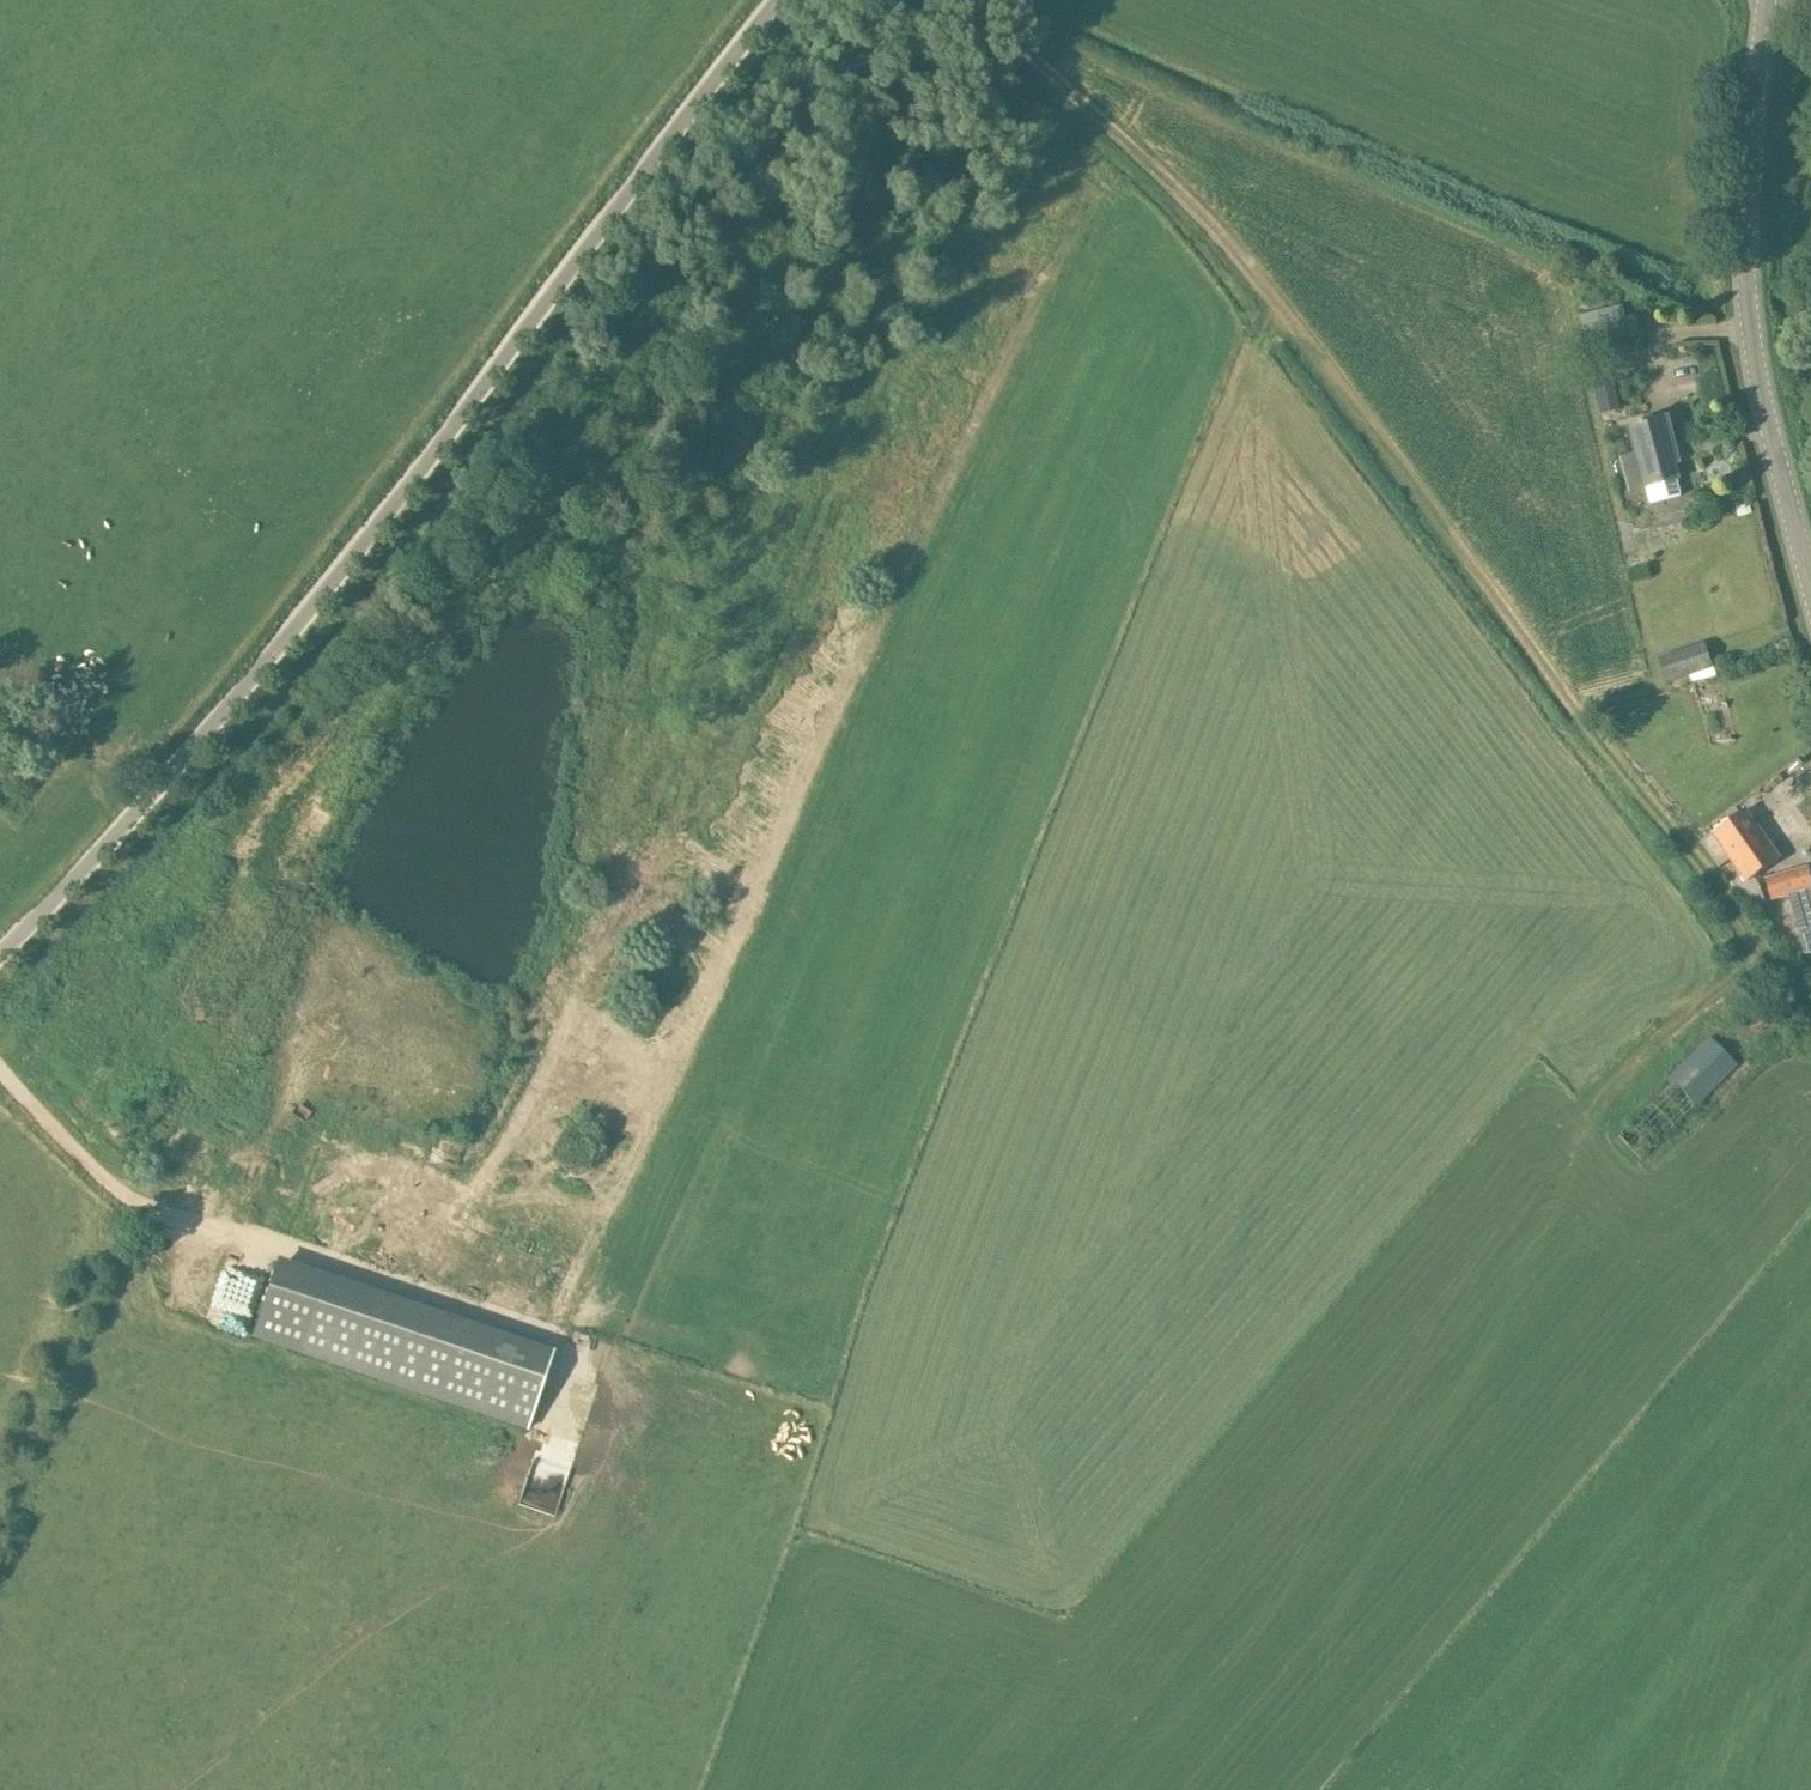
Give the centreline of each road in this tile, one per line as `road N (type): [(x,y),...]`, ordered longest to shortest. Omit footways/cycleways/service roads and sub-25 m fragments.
road 1 (track): [(1589,1103),(1746,963),(1755,933),(1584,722),(1232,251),(1172,181),(1030,57),(987,0)]
road 2 (unclassified): [(0,954),(200,745),(411,489),(777,0)]
road 3 (secondary): [(1810,593),(1748,329),(1746,214),(1768,0)]

